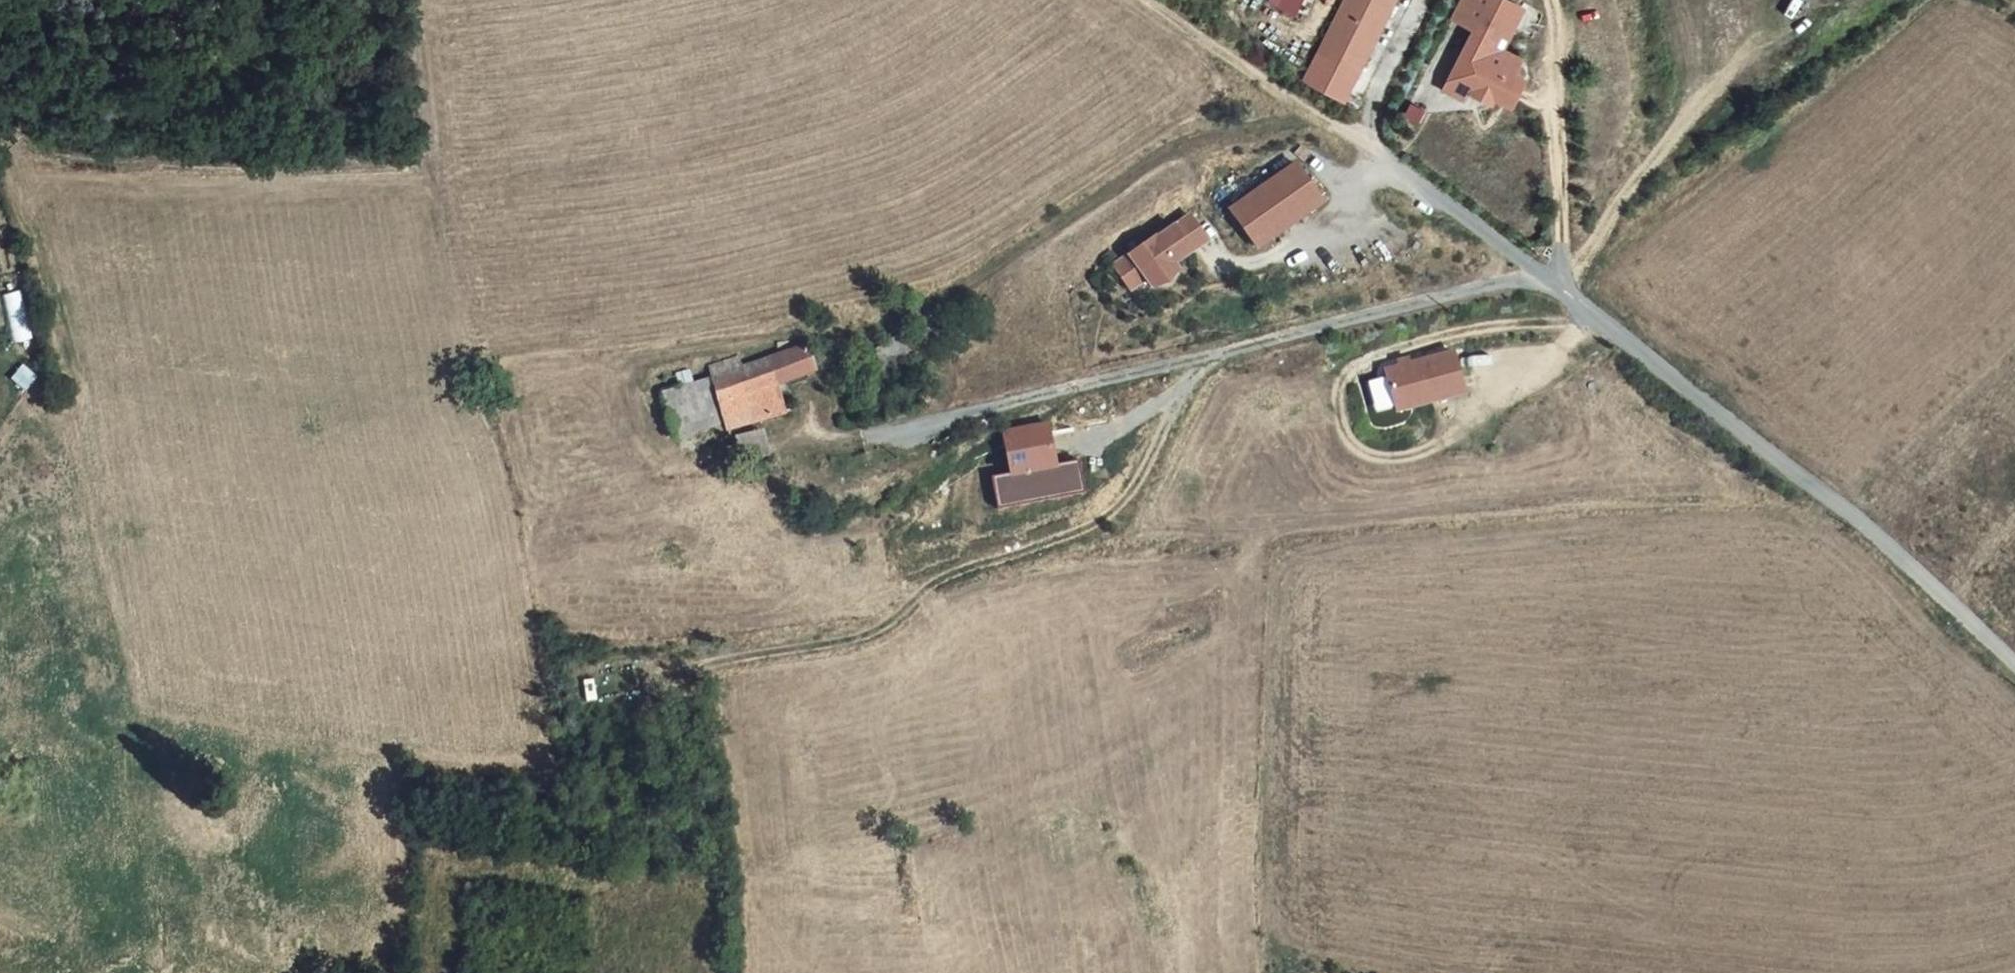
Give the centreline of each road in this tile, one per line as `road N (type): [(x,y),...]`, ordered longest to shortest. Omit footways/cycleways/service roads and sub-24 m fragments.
road 1 (unclassified): [(2014,668),(1837,500),(1551,285),(1469,291),(888,437)]
road 2 (track): [(1551,285),(1141,0)]
road 3 (track): [(0,132),(215,0)]

